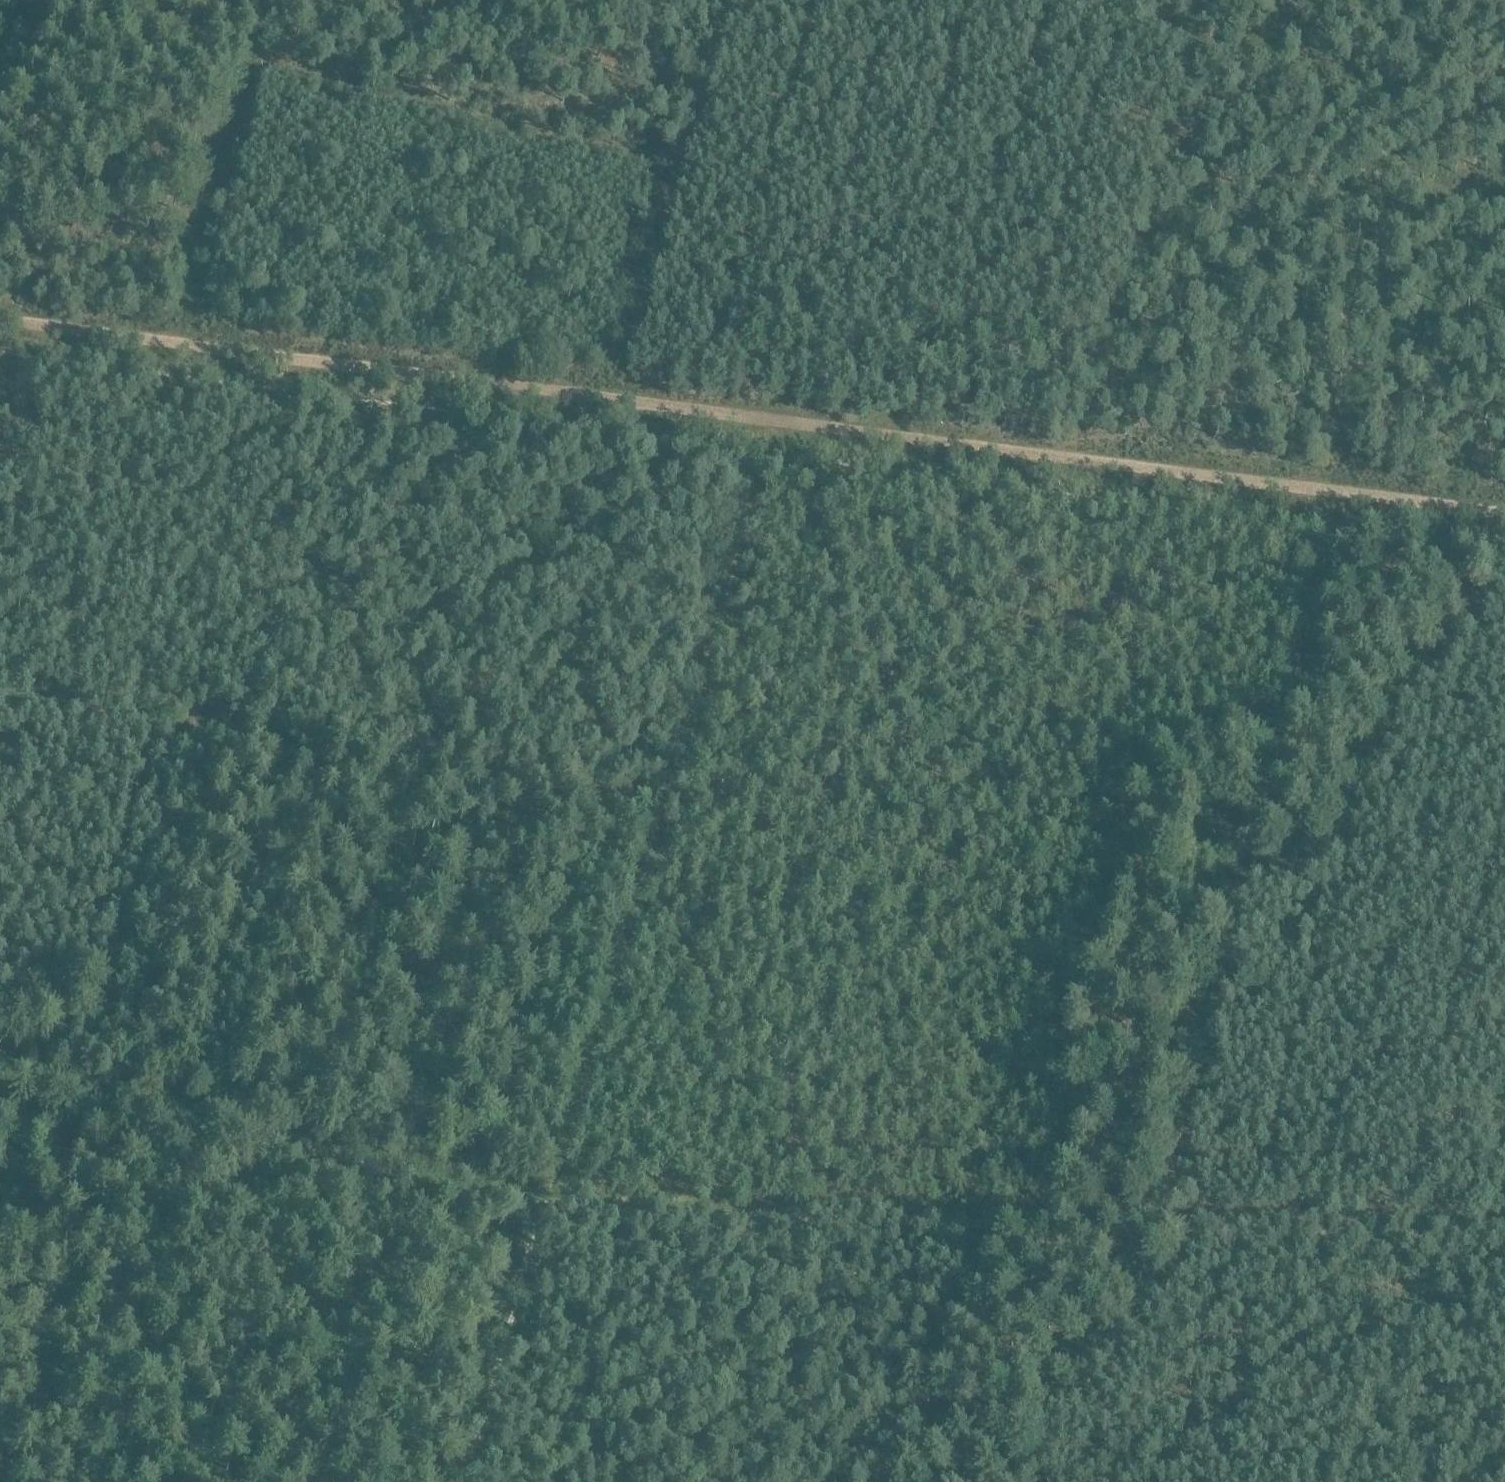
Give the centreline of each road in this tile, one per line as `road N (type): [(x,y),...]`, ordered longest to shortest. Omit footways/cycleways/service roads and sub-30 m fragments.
road 1 (track): [(0,1079),(545,1202),(1504,1238)]
road 2 (track): [(0,318),(1504,515)]
road 3 (track): [(775,423),(460,1481)]

